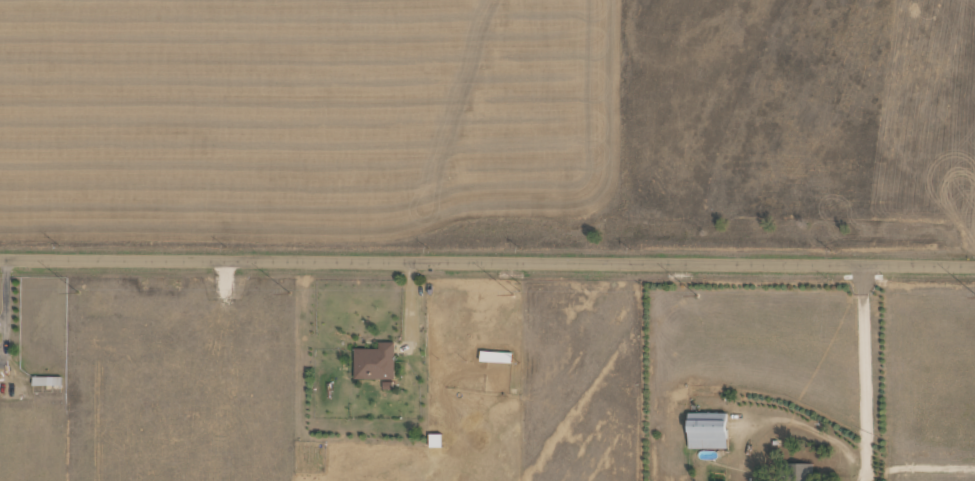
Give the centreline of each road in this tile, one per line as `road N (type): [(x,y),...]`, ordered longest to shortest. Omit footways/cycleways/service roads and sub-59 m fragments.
road 1 (residential): [(974,267),(0,258)]

